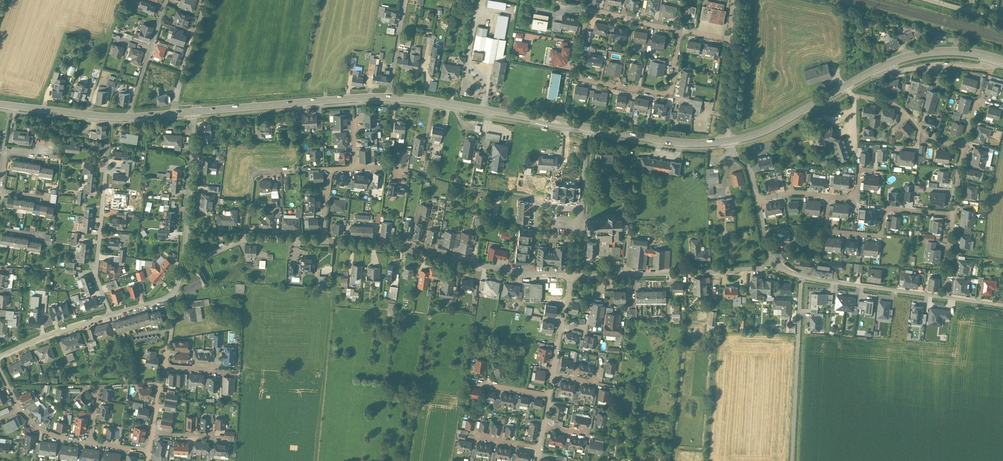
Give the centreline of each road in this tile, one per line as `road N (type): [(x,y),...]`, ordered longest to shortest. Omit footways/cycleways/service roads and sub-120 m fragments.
road 1 (unclassified): [(323,240),(529,274),(574,274)]
road 2 (residential): [(680,32),(590,13),(577,68),(580,77),(623,88),(672,87)]
road 3 (track): [(336,241),(317,460)]
road 4 (residential): [(574,274),(777,267)]
road 5 (residential): [(111,314),(95,277),(111,116)]
road 6 (secondary): [(587,127),(389,96)]
road 7 (secondary): [(389,96),(193,112)]
road 8 (residential): [(801,276),(793,460)]
road 9 (residential): [(828,195),(829,230),(881,236),(888,207),(954,216)]
road 10 (secondary): [(1002,60),(925,52),(846,84)]
road 11 (residential): [(182,271),(193,112)]
road 12 (residential): [(587,127),(574,274)]
road 13 (residential): [(801,276),(944,297)]
road 14 (secondary): [(727,140),(587,127)]
road 15 (residential): [(846,84),(855,95),(895,102),(932,137),(964,144)]
road 16 (secondary): [(846,84),(769,128),(727,140)]
road 17 (residential): [(166,0),(128,117)]

